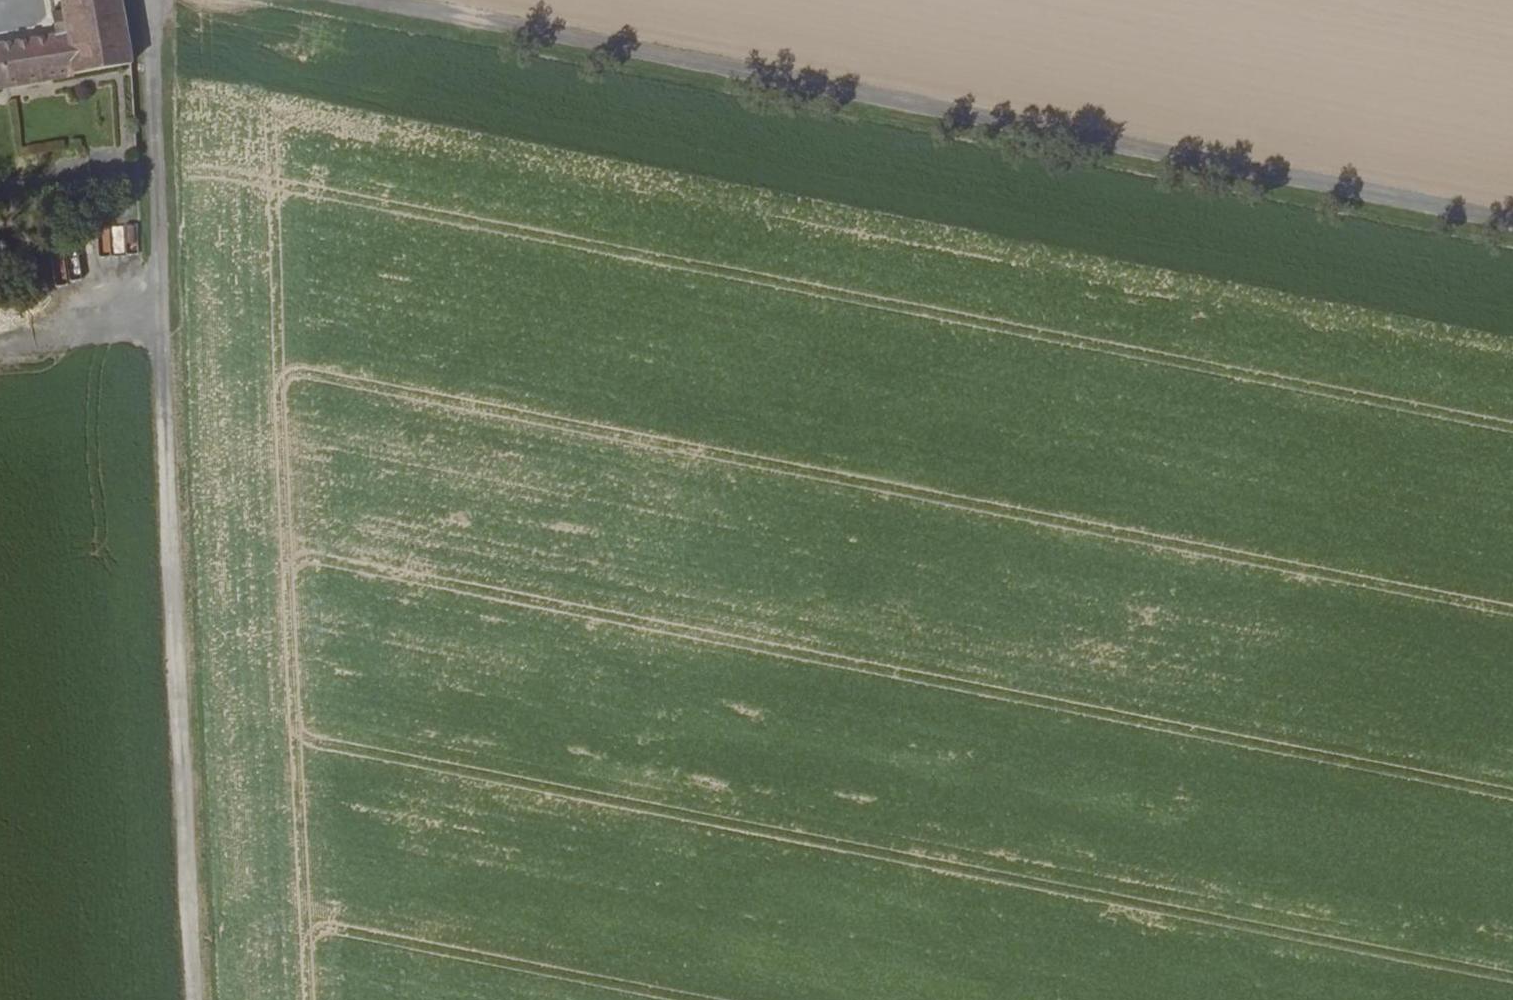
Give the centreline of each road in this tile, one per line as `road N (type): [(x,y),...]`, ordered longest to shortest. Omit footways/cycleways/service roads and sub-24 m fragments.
road 1 (track): [(360,0),(1512,222)]
road 2 (track): [(152,0),(195,999)]

